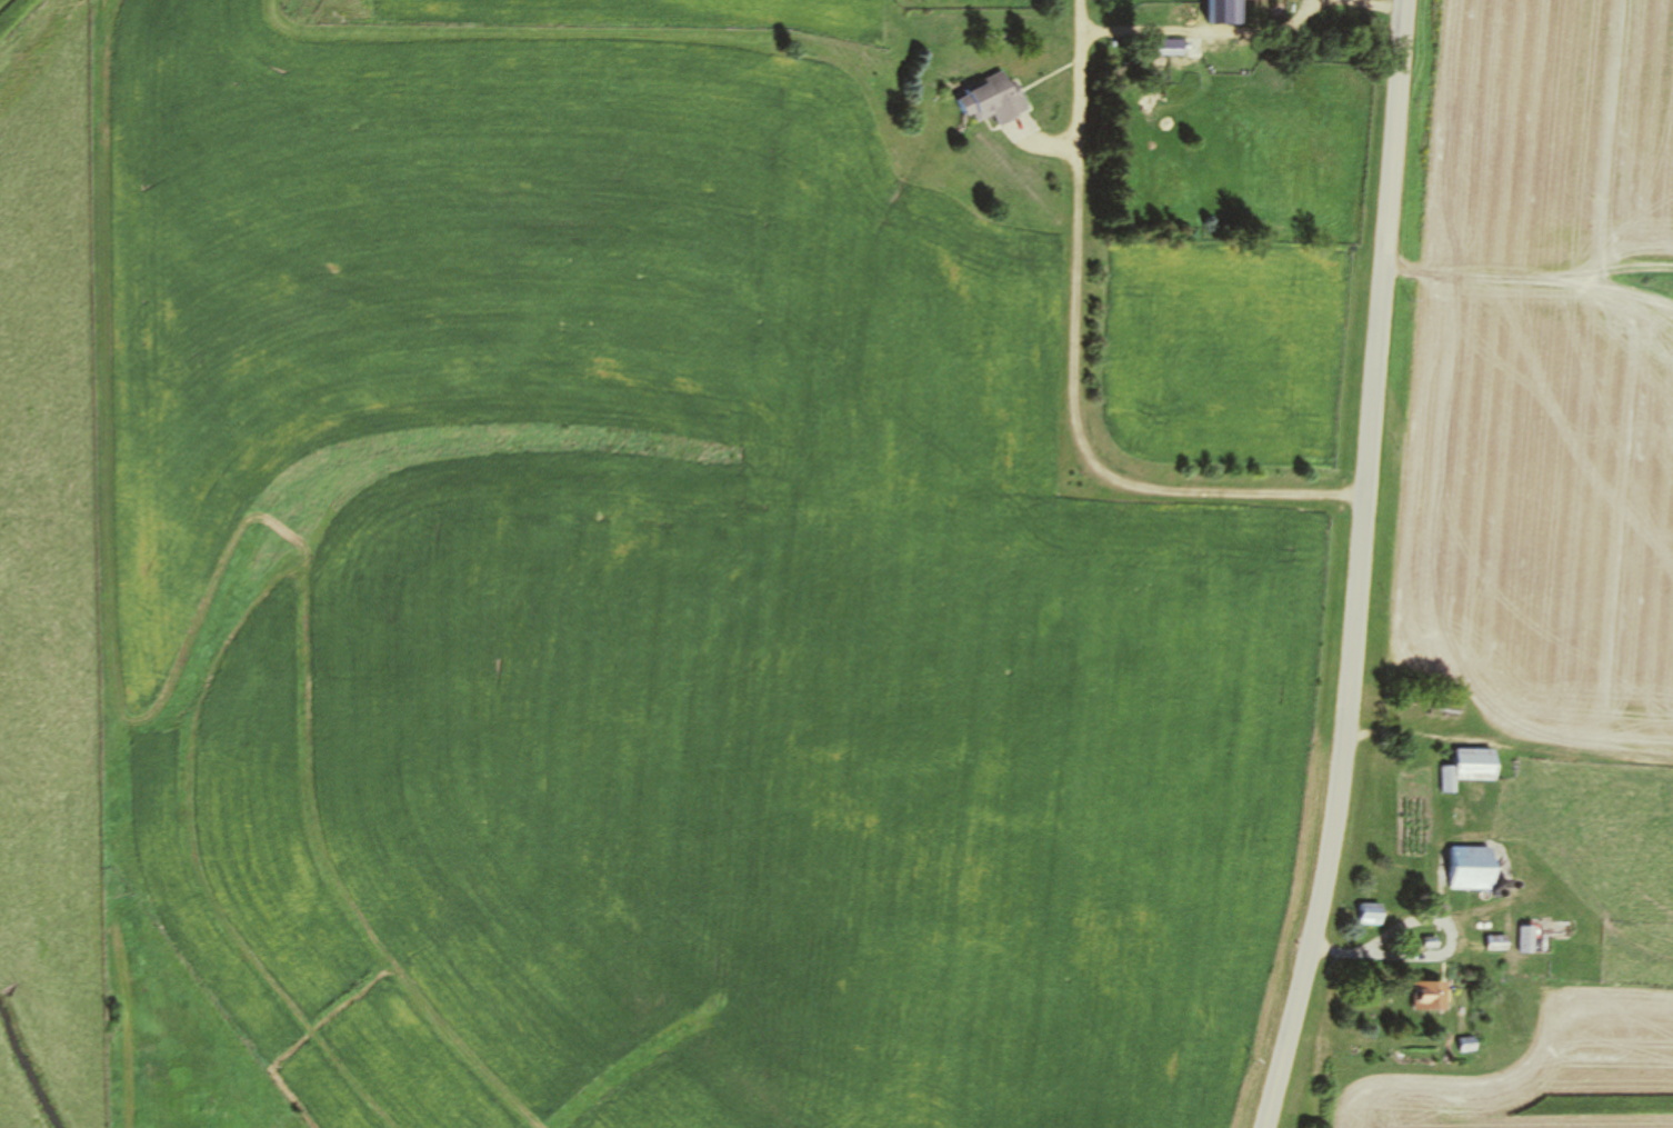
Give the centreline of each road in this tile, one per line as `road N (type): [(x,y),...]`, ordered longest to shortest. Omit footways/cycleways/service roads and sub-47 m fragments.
road 1 (secondary): [(1265,1127),(1331,833),(1348,715),(1405,0)]

